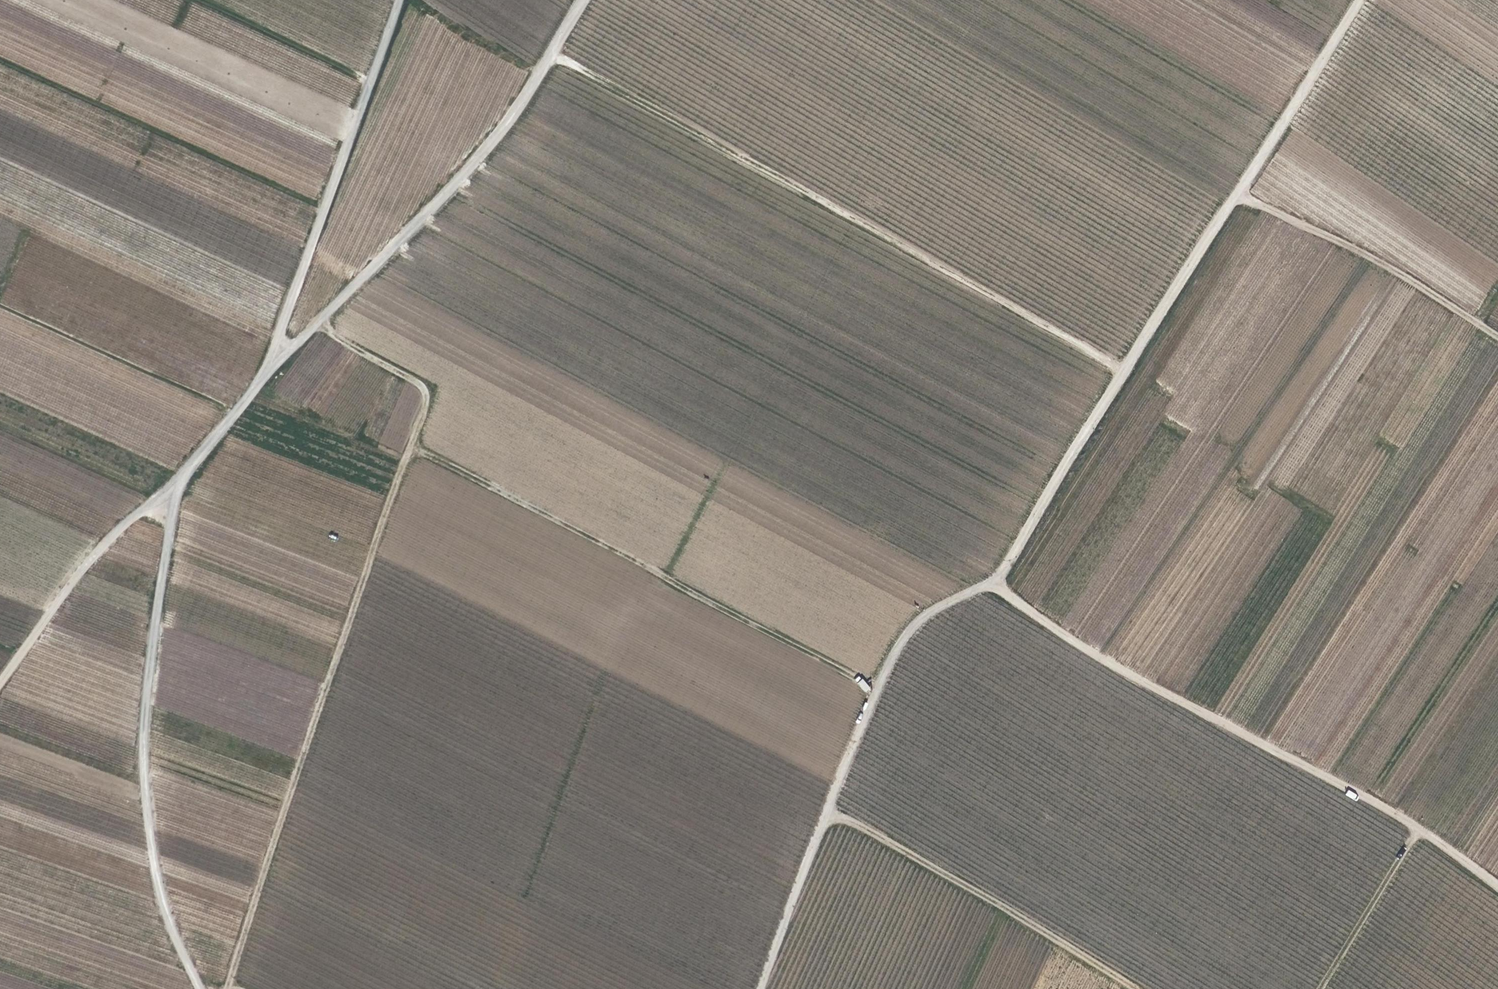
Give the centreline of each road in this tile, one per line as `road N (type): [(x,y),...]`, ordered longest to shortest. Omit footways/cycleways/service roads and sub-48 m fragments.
road 1 (track): [(1355,0),(994,583),(916,619),(826,810)]
road 2 (track): [(0,679),(110,536),(175,484),(143,705),(150,853),(196,988)]
road 3 (track): [(315,322),(427,391),(225,988)]
road 4 (track): [(552,56),(1125,372)]
road 5 (track): [(583,0),(510,121),(272,365),(175,484)]
road 6 (track): [(1497,881),(1420,824),(1144,683),(994,583)]
road 7 (track): [(759,988),(826,810),(1131,988)]
road 8 (track): [(393,0),(272,365)]
road 9 (track): [(1231,200),(1376,256),(1497,339)]
road 10 (track): [(1420,824),(1321,988)]

